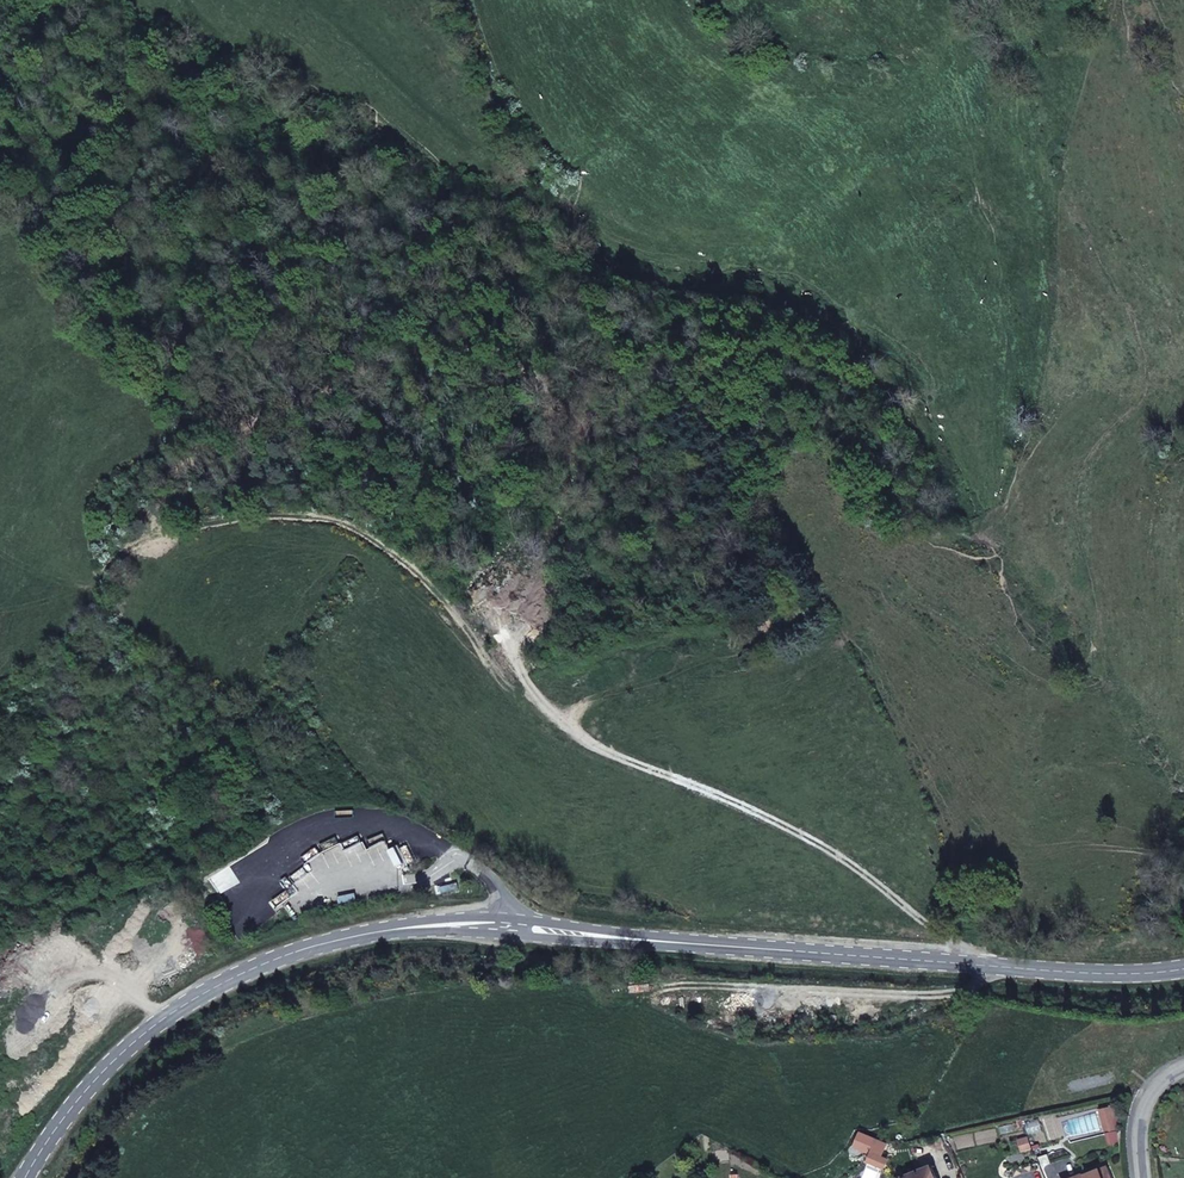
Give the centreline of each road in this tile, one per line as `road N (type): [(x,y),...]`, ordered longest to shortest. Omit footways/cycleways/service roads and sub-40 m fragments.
road 1 (secondary): [(1183,967),(1081,973),(516,925),(373,932),(309,946),(184,1003),(99,1076),(26,1177)]
road 2 (residential): [(1143,1177),(1140,1109),(1160,1078),(1183,1067)]

